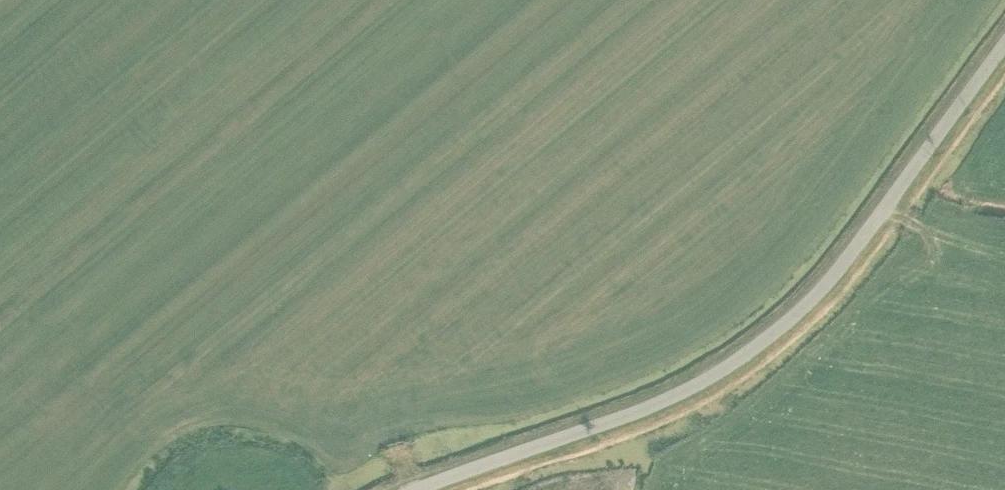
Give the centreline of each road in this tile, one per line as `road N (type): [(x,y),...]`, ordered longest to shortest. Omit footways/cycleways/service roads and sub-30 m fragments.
road 1 (unclassified): [(435,489),(667,406),(771,342),(826,292),(1004,50)]

